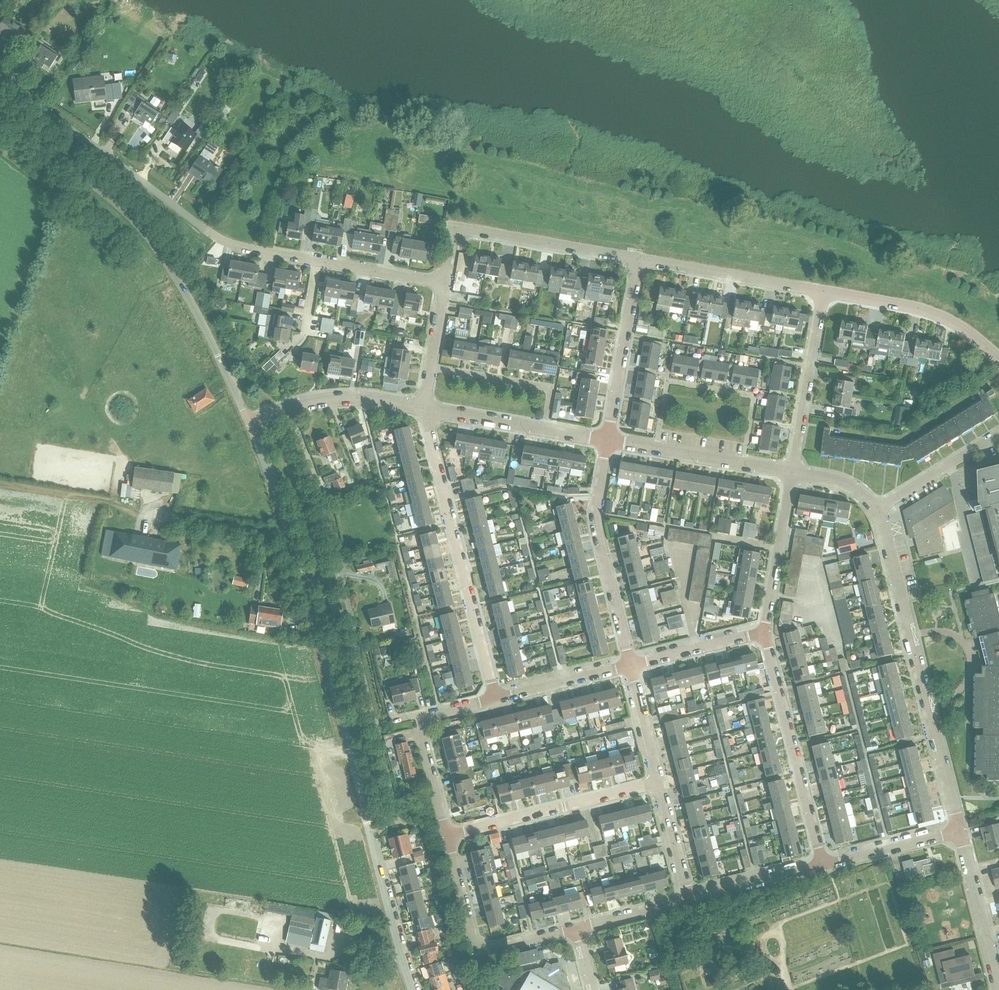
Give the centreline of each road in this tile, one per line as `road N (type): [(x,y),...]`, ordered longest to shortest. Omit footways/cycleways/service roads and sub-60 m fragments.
road 1 (residential): [(413,989),(304,585),(248,422)]
road 2 (residential): [(317,262),(209,233),(0,82)]
road 3 (residential): [(960,828),(878,510)]
road 4 (unclassified): [(217,356),(145,233),(0,119)]
road 5 (residential): [(495,698),(424,408)]
road 6 (residential): [(823,863),(765,632)]
road 7 (residential): [(444,284),(451,240),(463,229),(637,260)]
road 8 (residential): [(631,664),(594,519),(606,439)]
road 9 (residential): [(448,836),(659,783)]
road 10 (residential): [(575,927),(482,947),(448,836)]
road 11 (residential): [(822,291),(956,325),(998,361)]
road 12 (residential): [(791,472),(606,439)]
road 13 (residential): [(637,260),(822,291)]
road 14 (residential): [(791,472),(822,291)]
road 15 (residential): [(606,439),(637,260)]
road 16 (residential): [(248,422),(334,398),(424,408)]
road 17 (residential): [(765,632),(791,472)]
road 18 (residential): [(544,429),(548,387),(431,367)]
road 19 (residential): [(998,984),(960,828)]
road 20 (residential): [(878,510),(998,431)]
road 21 (residential): [(823,863),(960,828)]
road 22 (residential): [(495,698),(631,664)]
road 23 (residential): [(689,897),(823,863)]
road 24 (residential): [(631,664),(765,632)]
road 25 (residential): [(444,284),(317,262)]
road 26 (residential): [(631,664),(659,783)]
road 27 (residential): [(544,429),(424,408)]
road 28 (residential): [(448,836),(422,719)]

